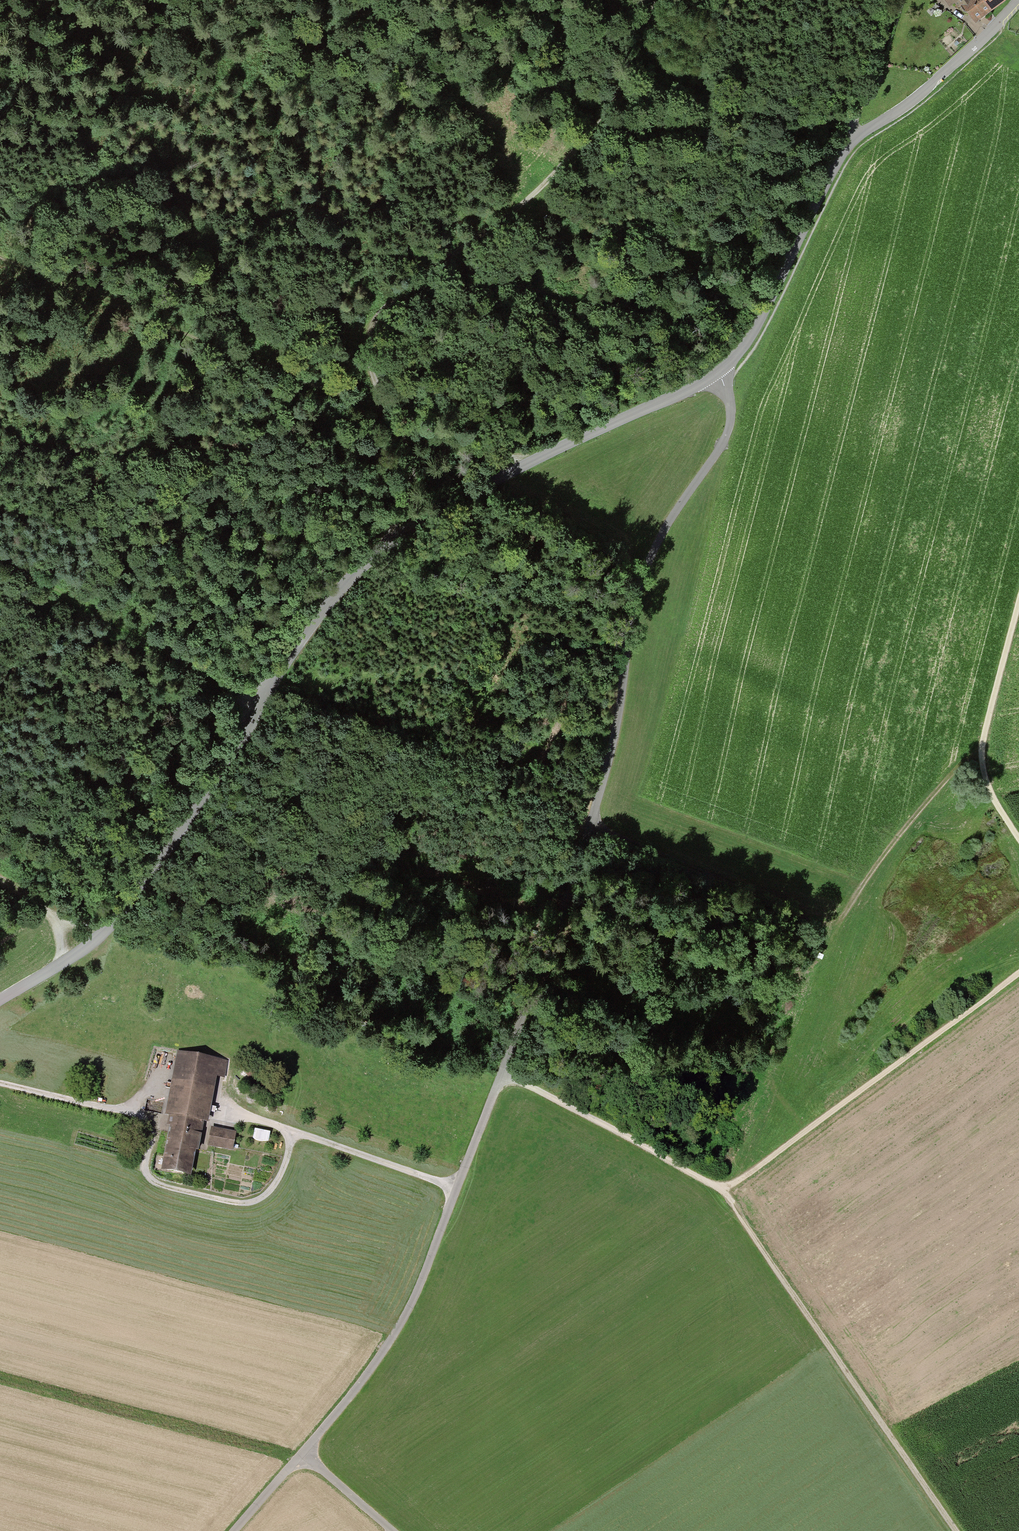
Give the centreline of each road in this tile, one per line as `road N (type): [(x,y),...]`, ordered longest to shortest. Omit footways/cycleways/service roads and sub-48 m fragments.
road 1 (unclassified): [(723,372),(732,416),(633,586),(605,762),(569,879),(411,1301),(358,1394),(238,1530)]
road 2 (unclassified): [(723,372),(525,461),(365,555),(113,926),(0,1001)]
road 3 (track): [(383,544),(414,489),(403,423),(376,390),(367,360),(372,325),(562,167),(618,91),(653,0)]
road 4 (track): [(955,1530),(722,1192),(503,1072)]
road 5 (track): [(0,1084),(152,1125),(143,1167),(155,1186),(250,1204),(271,1192),(293,1132),(456,1191)]
road 6 (track): [(0,258),(403,423),(525,461)]
road 7 (unclassified): [(994,28),(845,147),(761,321),(723,372)]
road 8 (track): [(1018,974),(722,1192)]
road 9 (track): [(1018,837),(990,791),(982,751),(1018,600)]
road 10 (track): [(845,147),(895,0)]
road 11 (track): [(0,881),(48,911),(113,926)]

